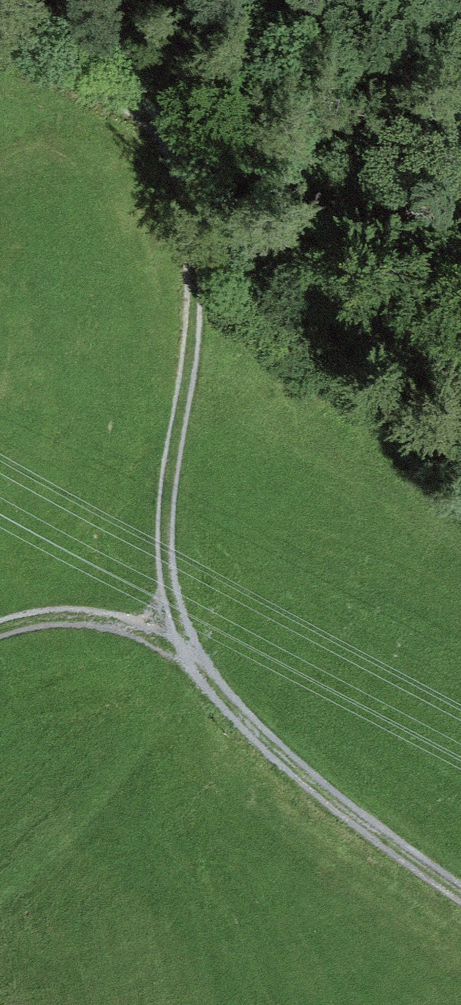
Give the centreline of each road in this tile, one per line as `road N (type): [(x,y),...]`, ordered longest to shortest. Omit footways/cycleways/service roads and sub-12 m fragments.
road 1 (track): [(176,143),(192,311),(164,543),(175,620),(192,659)]
road 2 (track): [(192,659),(280,754),(460,893)]
road 3 (track): [(176,143),(0,28)]
road 4 (track): [(192,659),(103,620),(42,618),(0,628)]

